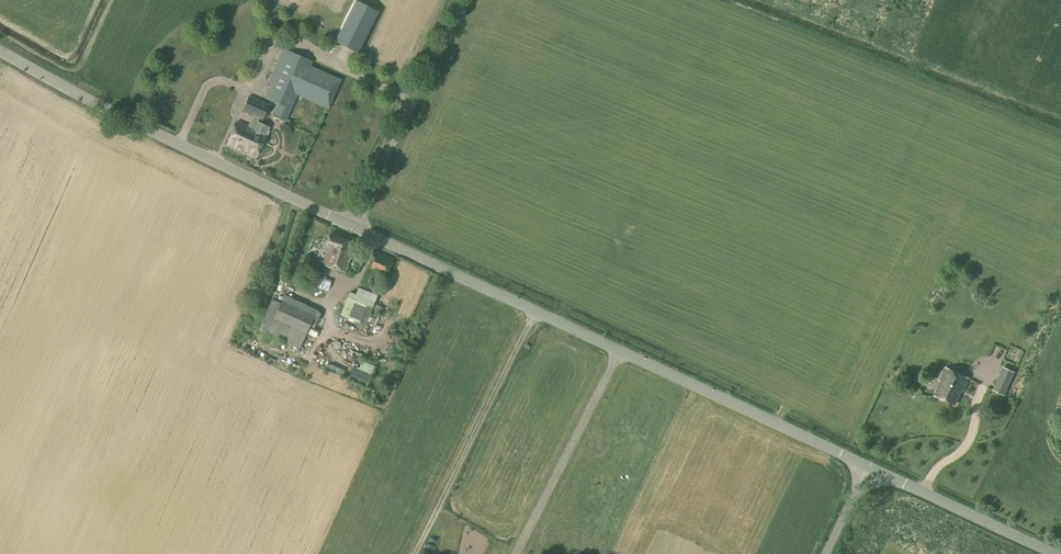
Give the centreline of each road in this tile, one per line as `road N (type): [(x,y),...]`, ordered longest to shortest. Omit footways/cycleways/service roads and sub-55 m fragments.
road 1 (tertiary): [(869,470),(352,227)]
road 2 (tertiary): [(352,227),(0,51)]
road 3 (unclassified): [(352,227),(464,0)]
road 4 (tertiary): [(1055,553),(869,470)]

